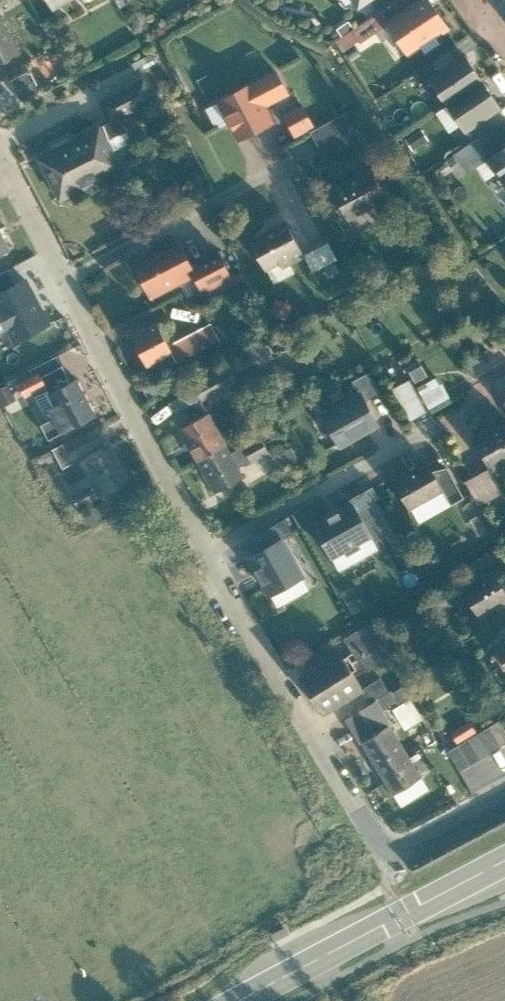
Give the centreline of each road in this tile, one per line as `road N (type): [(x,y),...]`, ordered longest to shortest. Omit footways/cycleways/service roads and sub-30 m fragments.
road 1 (residential): [(504,798),(389,854),(206,549)]
road 2 (residential): [(206,549),(65,278)]
road 3 (secondary): [(504,860),(238,1000)]
road 4 (residential): [(206,549),(427,428)]
road 5 (residential): [(65,278),(279,172)]
road 6 (residential): [(65,278),(0,156)]

